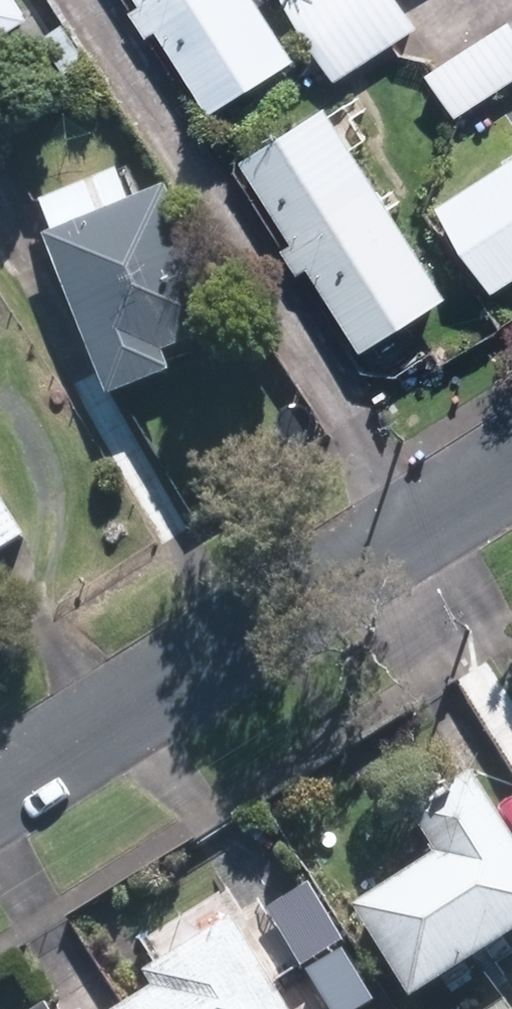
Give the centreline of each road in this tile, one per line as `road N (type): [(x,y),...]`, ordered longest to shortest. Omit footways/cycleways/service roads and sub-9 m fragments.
road 1 (residential): [(0,801),(511,476)]

